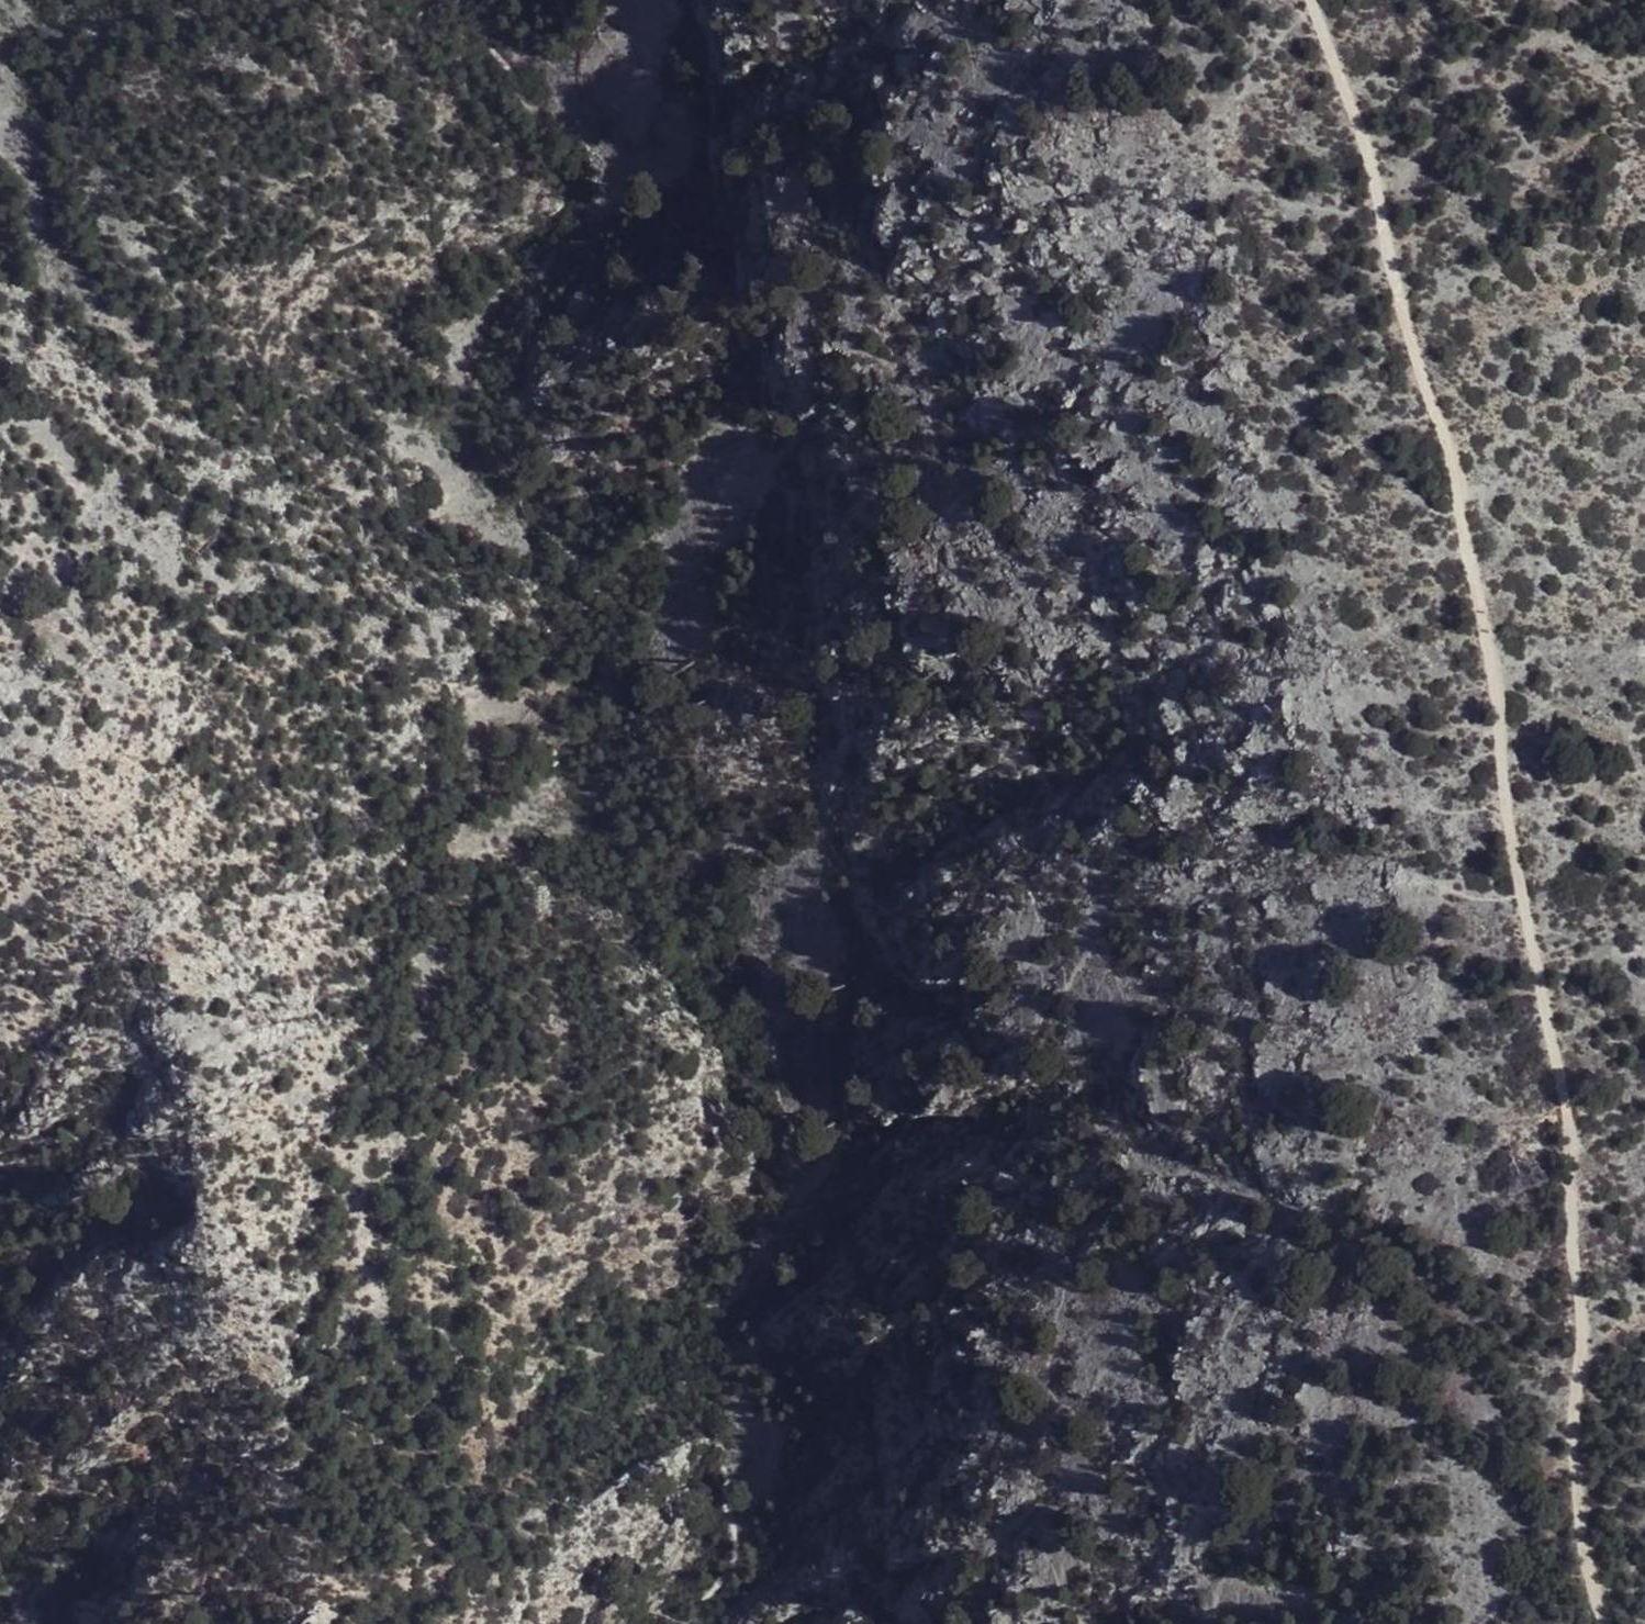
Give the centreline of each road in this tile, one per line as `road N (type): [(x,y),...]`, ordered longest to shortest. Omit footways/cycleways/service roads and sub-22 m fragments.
road 1 (track): [(1606,1623),(1590,1577),(1573,1460),(1582,1335),(1567,1218),(1566,1108),(1510,835),(1493,673),(1444,437),(1402,314),(1352,108),(1312,0)]

